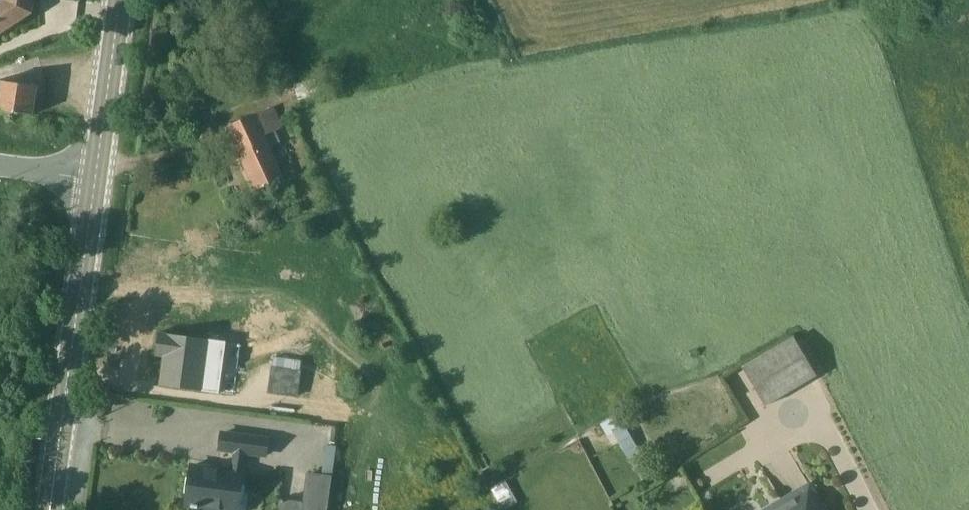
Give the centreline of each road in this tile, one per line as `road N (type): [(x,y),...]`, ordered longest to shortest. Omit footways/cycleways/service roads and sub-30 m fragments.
road 1 (primary): [(50,509),(95,180)]
road 2 (primary): [(95,180),(119,0)]

